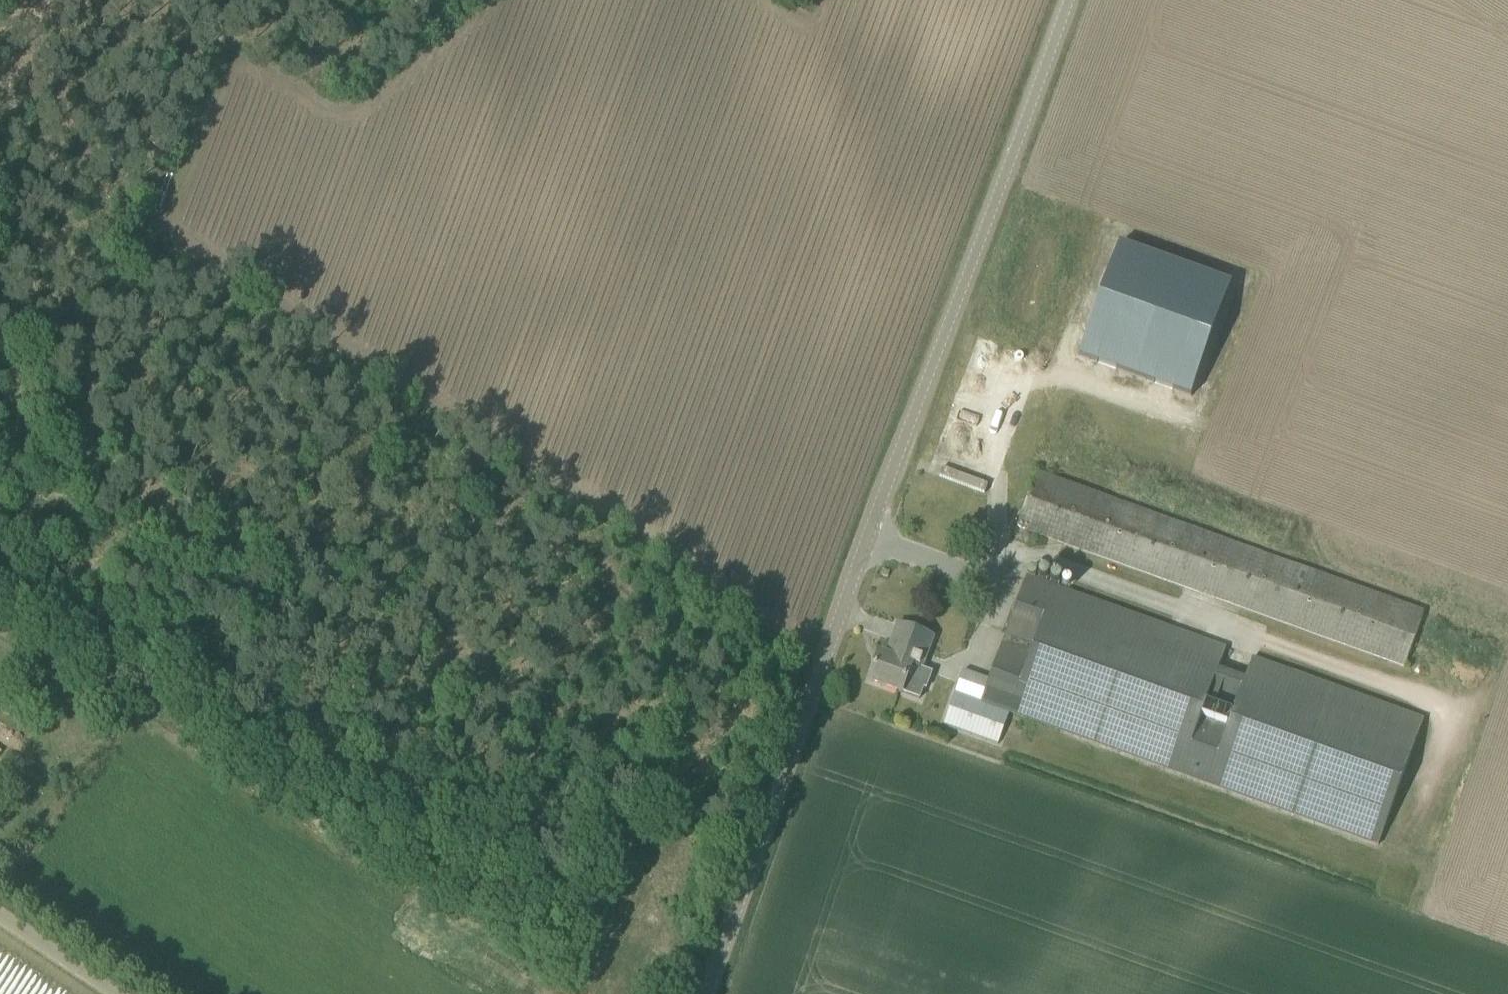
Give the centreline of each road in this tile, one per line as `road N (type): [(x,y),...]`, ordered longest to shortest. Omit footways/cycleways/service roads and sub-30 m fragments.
road 1 (unclassified): [(699,993),(1061,0)]
road 2 (track): [(995,544),(1406,692),(1435,703),(1442,723),(1391,873),(1018,739)]
road 3 (unclassified): [(124,993),(0,910)]

